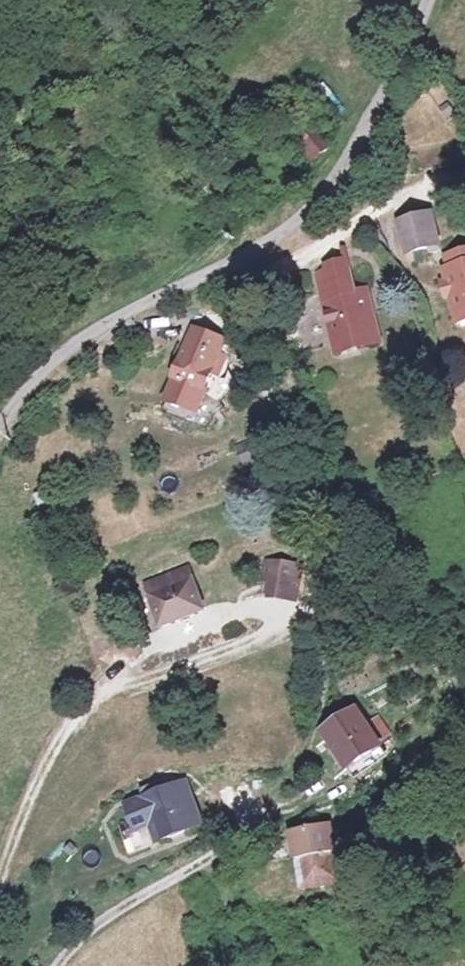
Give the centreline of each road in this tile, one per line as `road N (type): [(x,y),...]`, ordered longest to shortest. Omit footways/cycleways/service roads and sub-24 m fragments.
road 1 (residential): [(428,0),(401,65),(306,214),(236,263),(74,344),(0,432)]
road 2 (track): [(337,618),(106,698),(61,741),(27,805),(0,890)]
road 3 (track): [(227,846),(131,904),(52,965)]
road 4 (track): [(267,640),(277,623),(271,608),(256,605),(159,638)]
road 5 (track): [(227,846),(248,965)]

